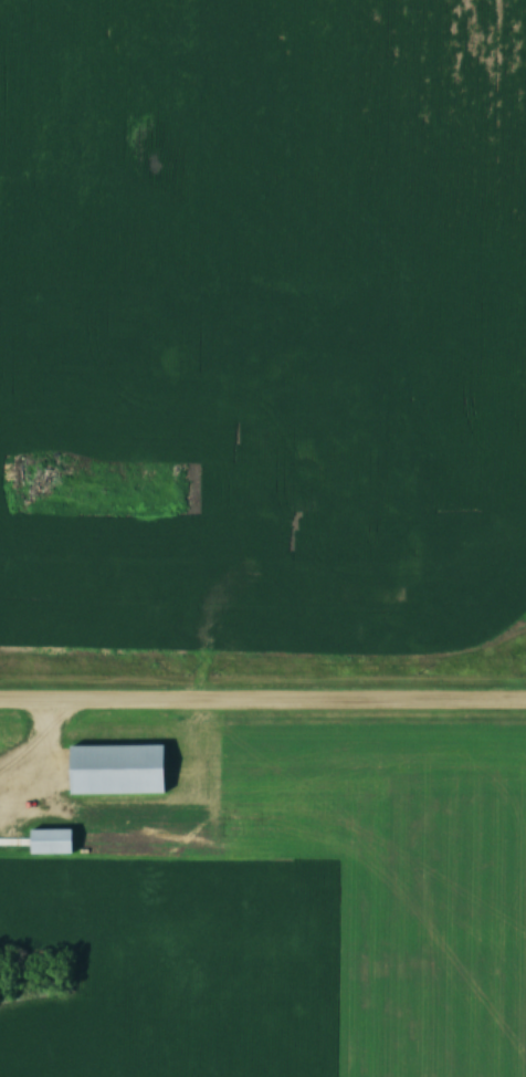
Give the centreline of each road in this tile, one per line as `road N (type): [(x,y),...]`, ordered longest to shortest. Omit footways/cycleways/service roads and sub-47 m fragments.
road 1 (residential): [(525,696),(0,698)]

